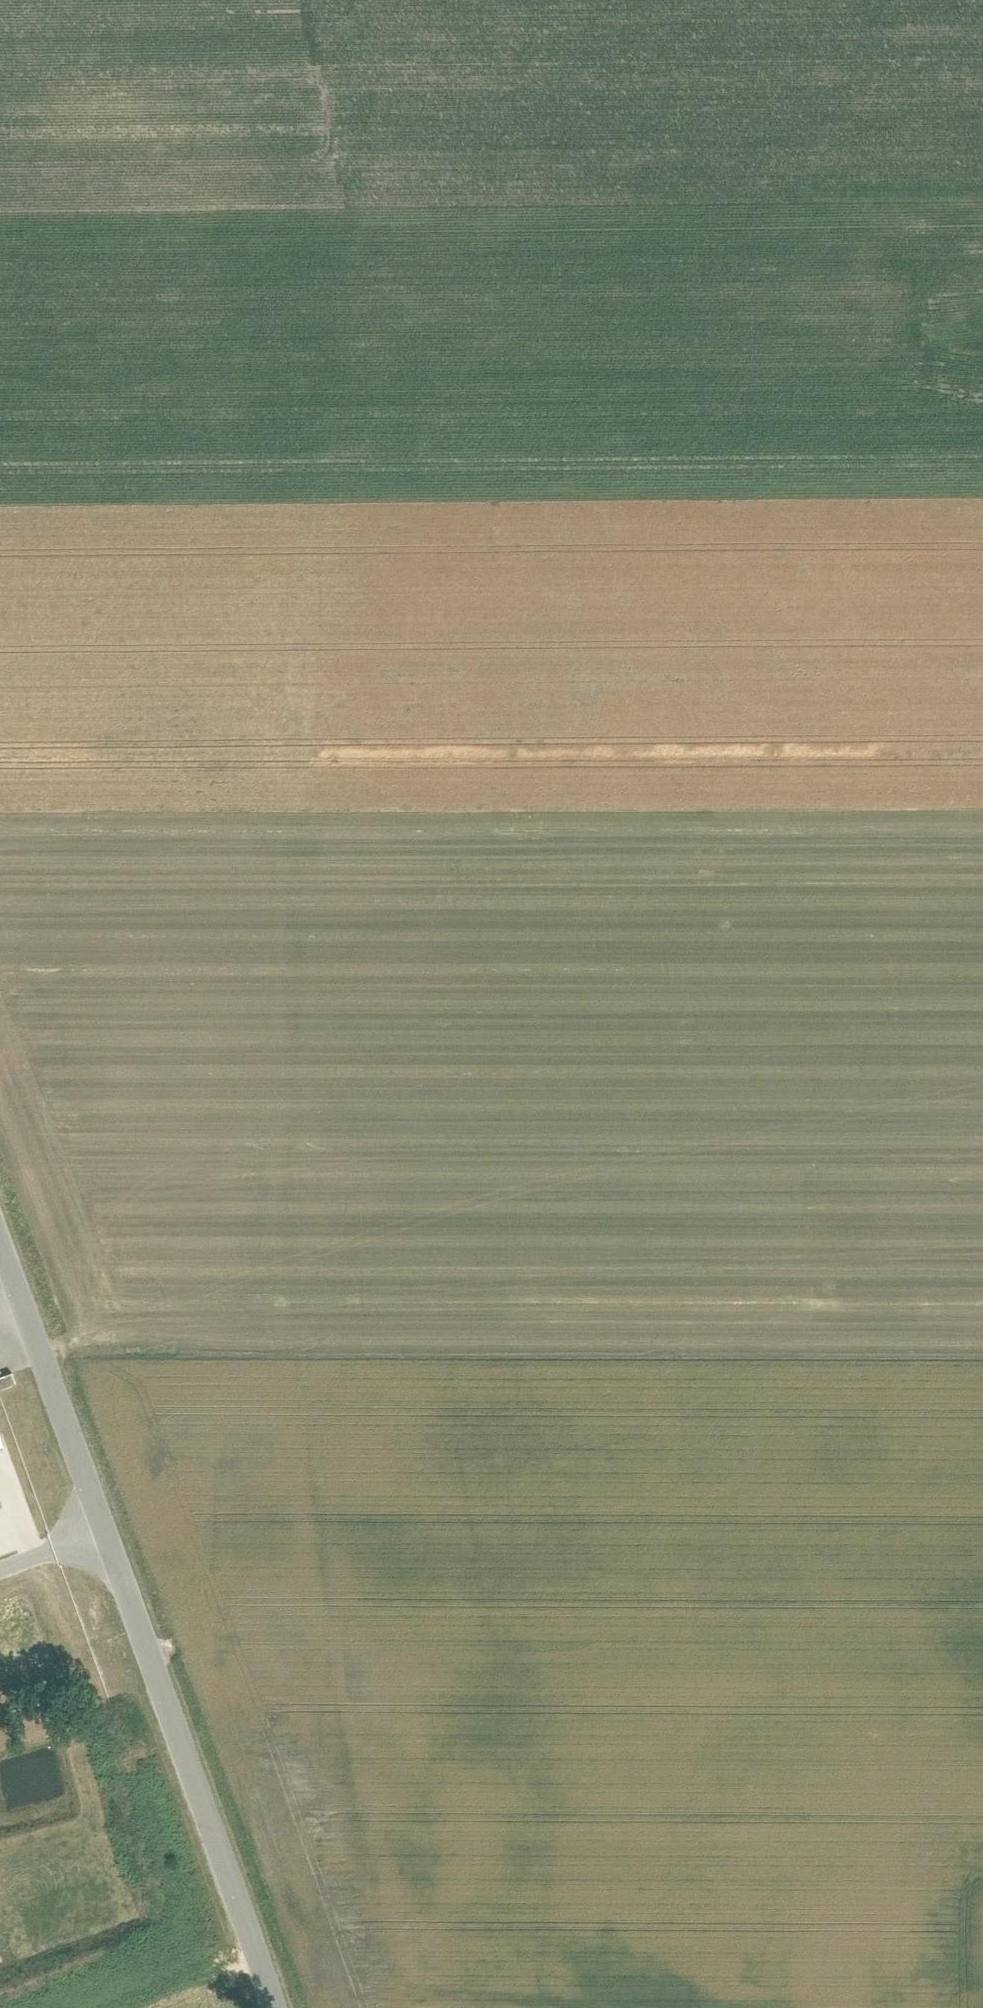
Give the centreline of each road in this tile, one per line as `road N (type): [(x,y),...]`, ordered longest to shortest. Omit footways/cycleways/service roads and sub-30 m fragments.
road 1 (unclassified): [(0,1268),(261,2007)]

